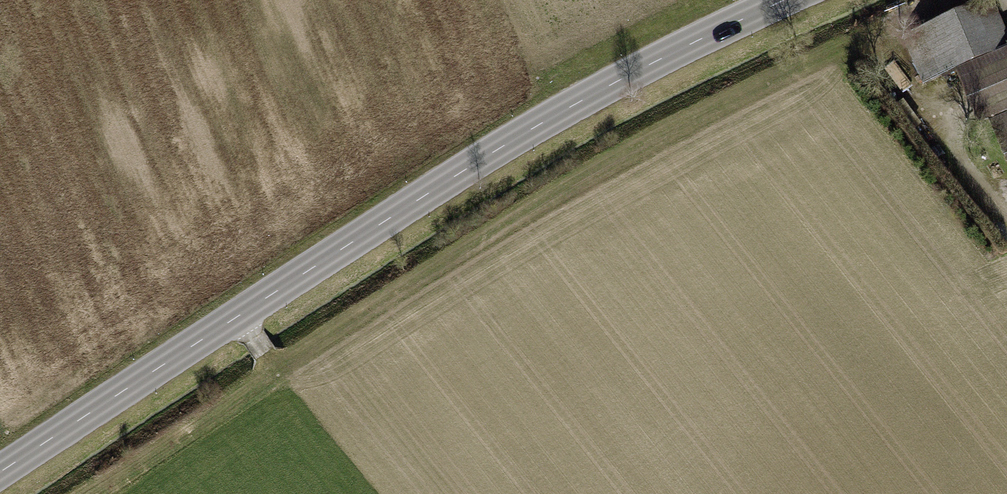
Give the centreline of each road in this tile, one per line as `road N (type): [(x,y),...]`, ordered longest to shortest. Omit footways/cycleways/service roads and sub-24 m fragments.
road 1 (track): [(90,493),(529,208),(939,0)]
road 2 (secondary): [(0,471),(619,77),(784,0)]

